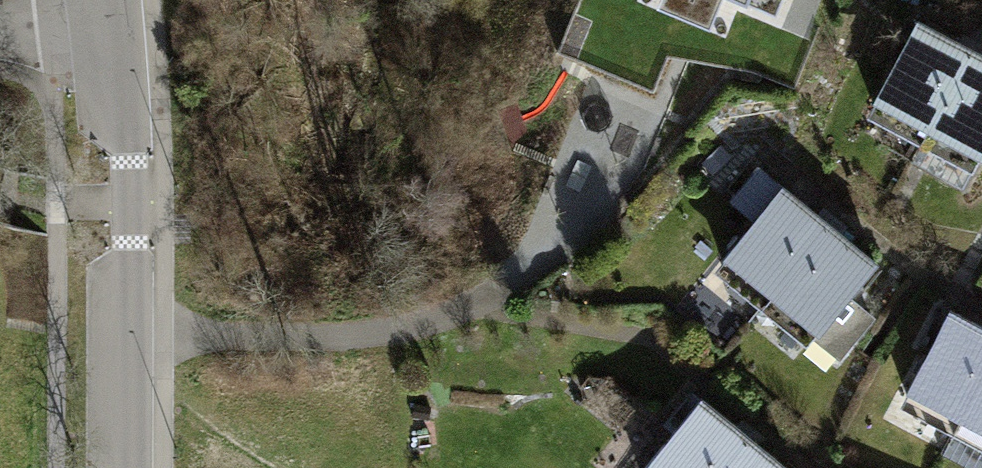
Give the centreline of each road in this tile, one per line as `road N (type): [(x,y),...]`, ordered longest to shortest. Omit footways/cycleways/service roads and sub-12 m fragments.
road 1 (tertiary): [(114,16),(123,467)]

